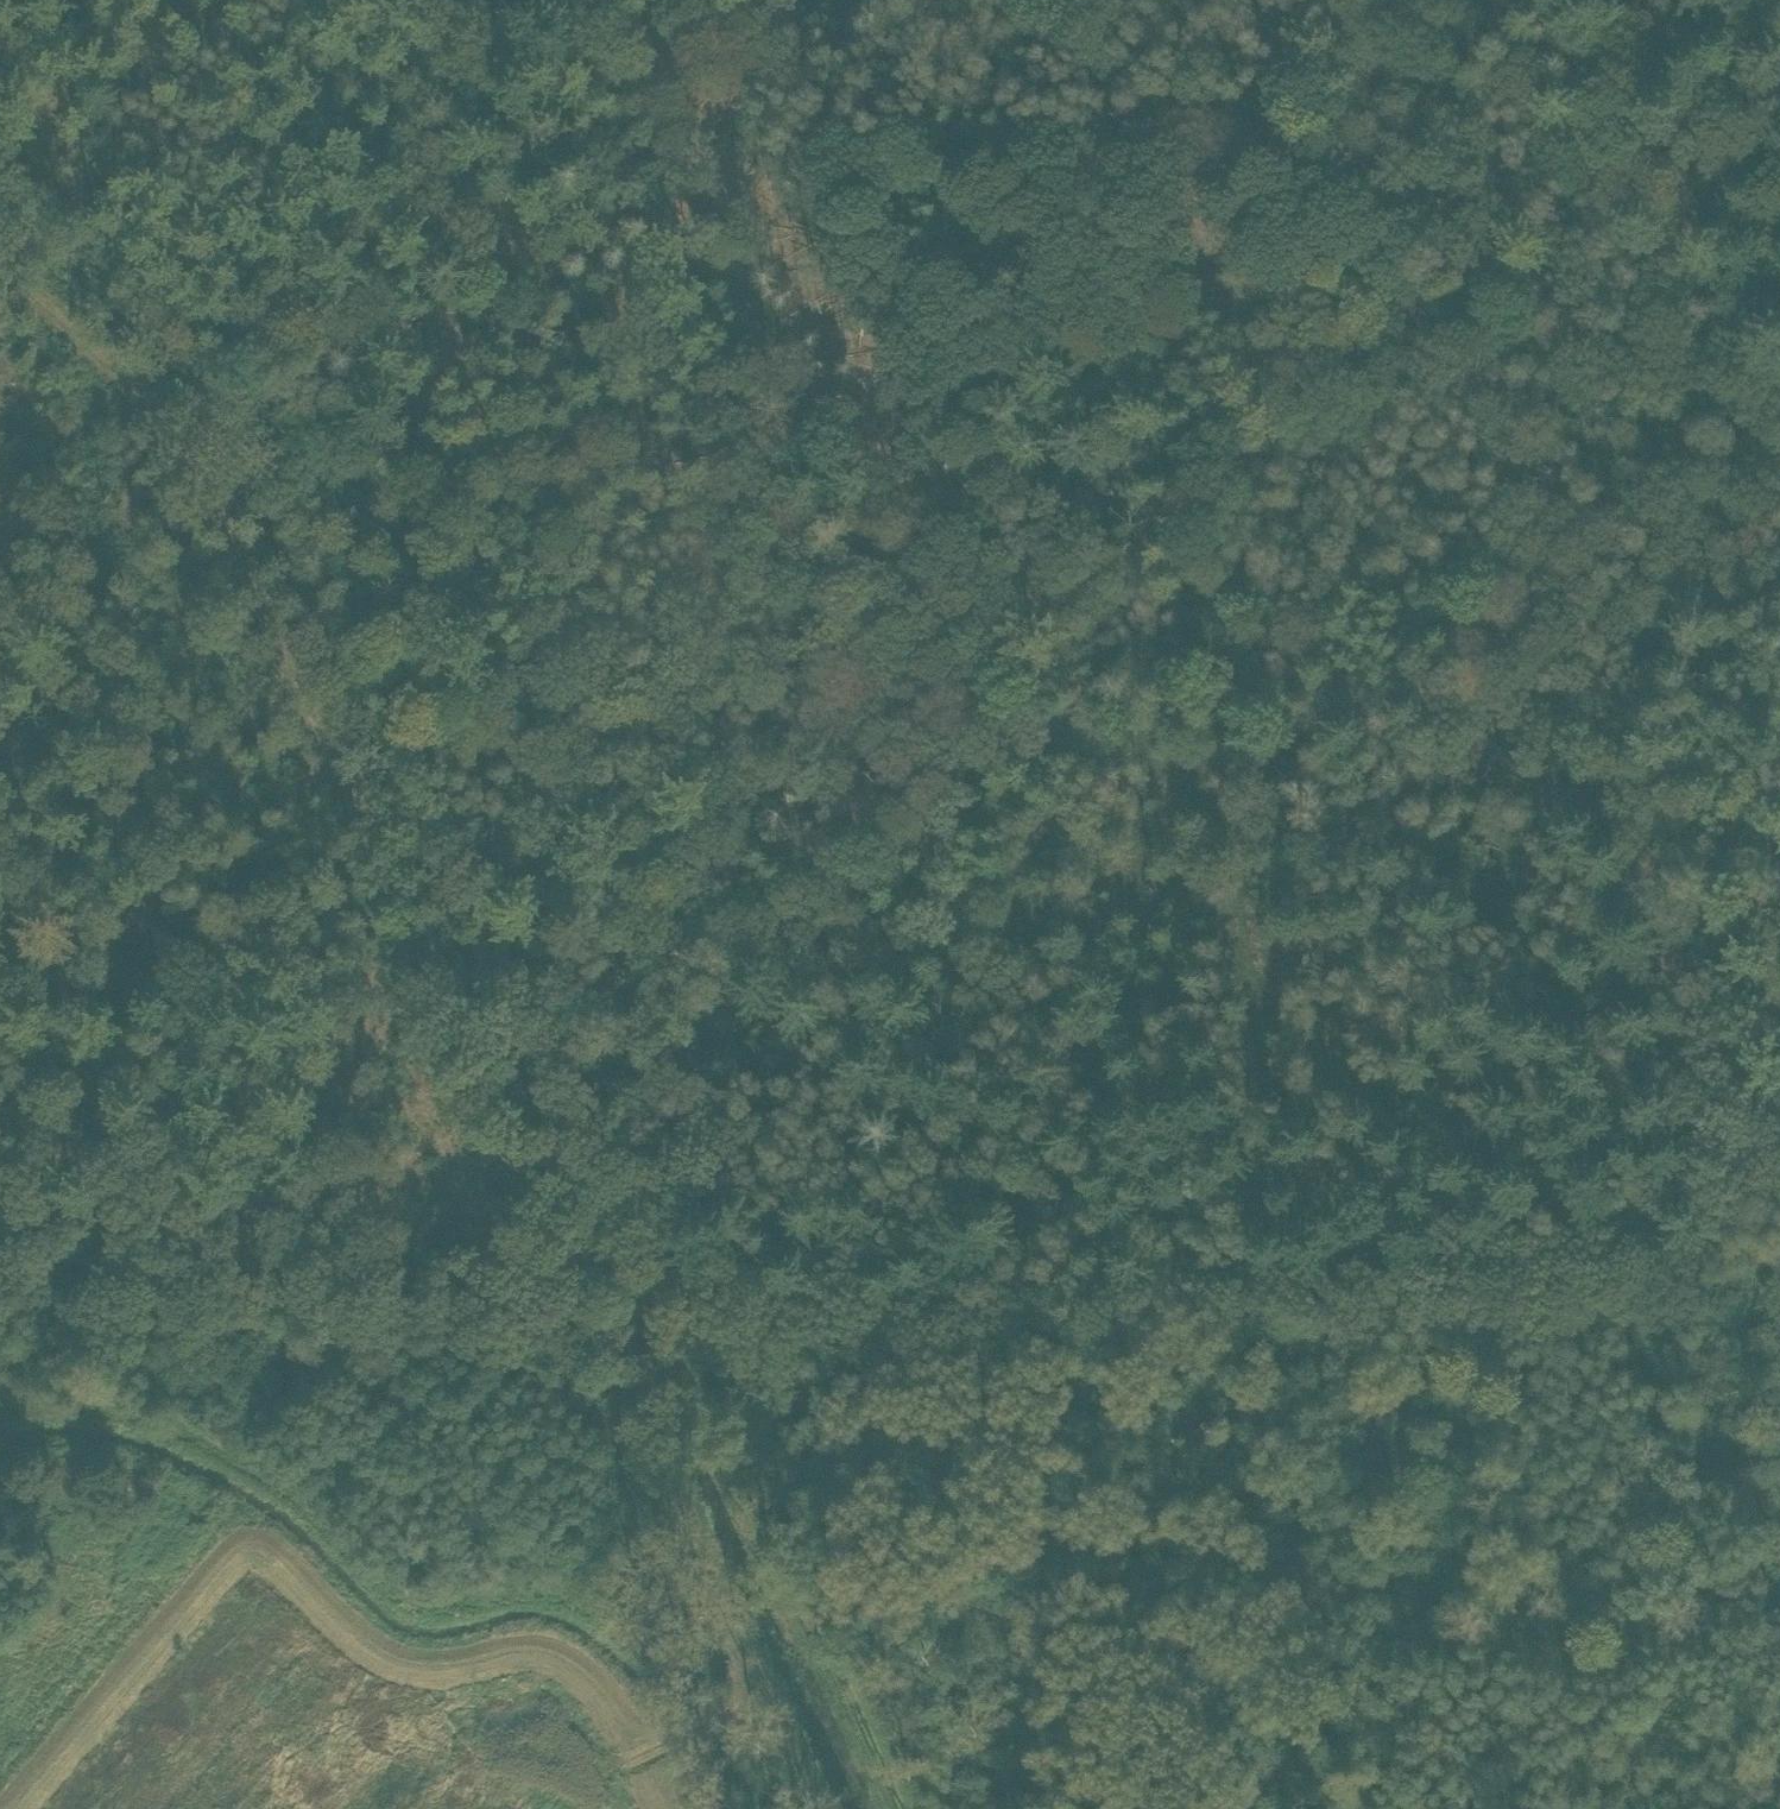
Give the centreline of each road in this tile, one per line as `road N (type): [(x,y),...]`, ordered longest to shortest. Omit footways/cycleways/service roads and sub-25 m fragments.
road 1 (track): [(0,277),(132,400),(205,515),(772,1714),(643,1767)]

